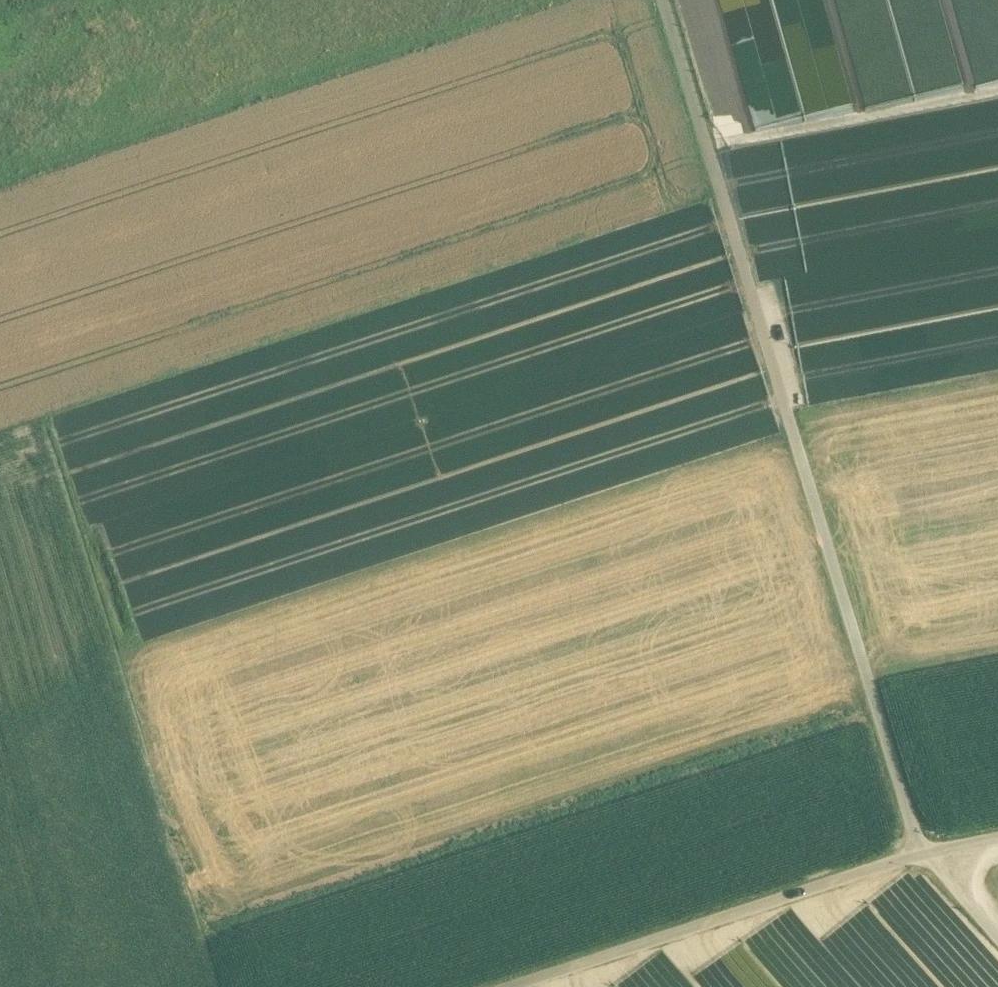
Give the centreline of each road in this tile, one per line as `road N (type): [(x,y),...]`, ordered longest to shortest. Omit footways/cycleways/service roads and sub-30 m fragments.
road 1 (unclassified): [(663,0),(920,855)]
road 2 (unclassified): [(519,986),(920,855)]

